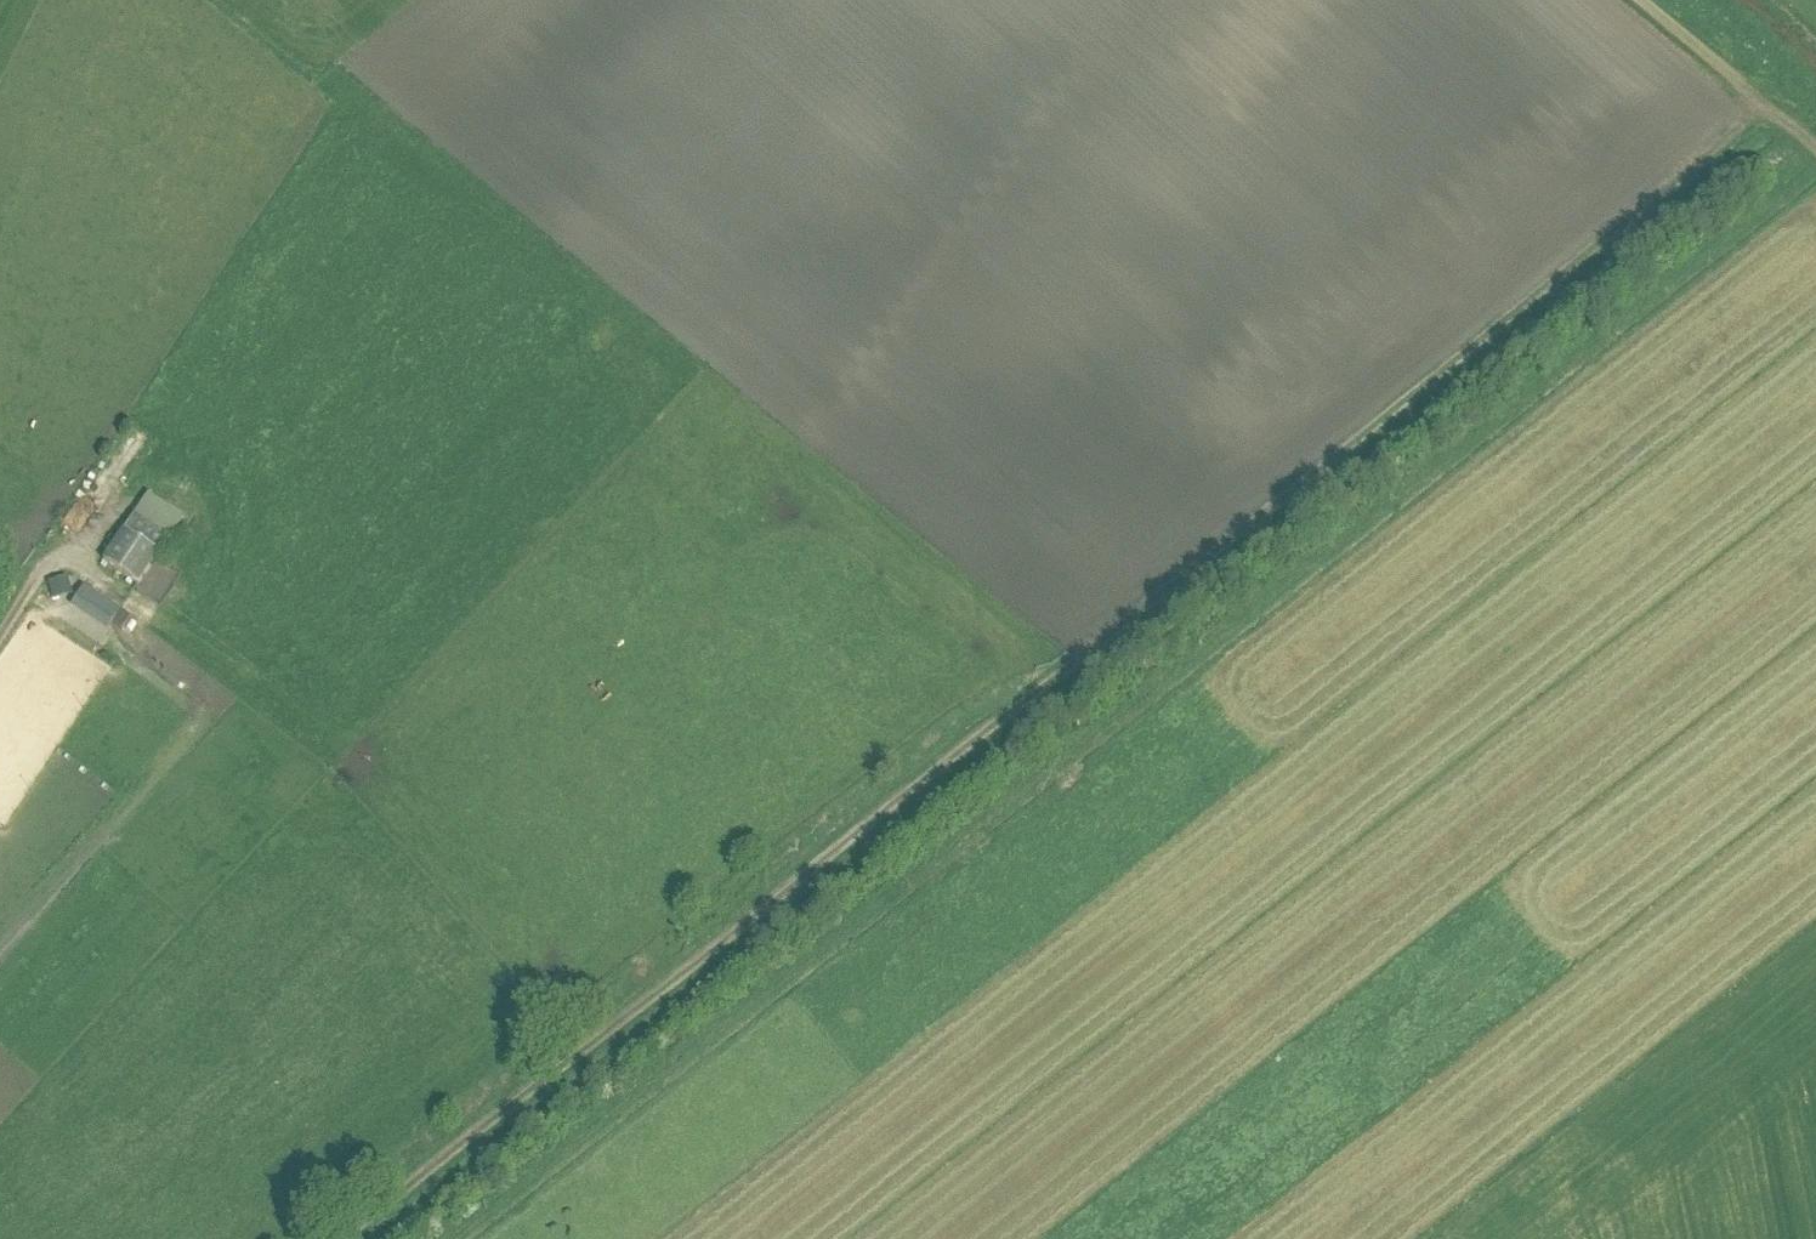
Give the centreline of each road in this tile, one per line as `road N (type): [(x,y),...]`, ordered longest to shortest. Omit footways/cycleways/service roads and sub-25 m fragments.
road 1 (track): [(341,1238),(1394,412),(1764,111)]
road 2 (track): [(1764,111),(1636,0)]

